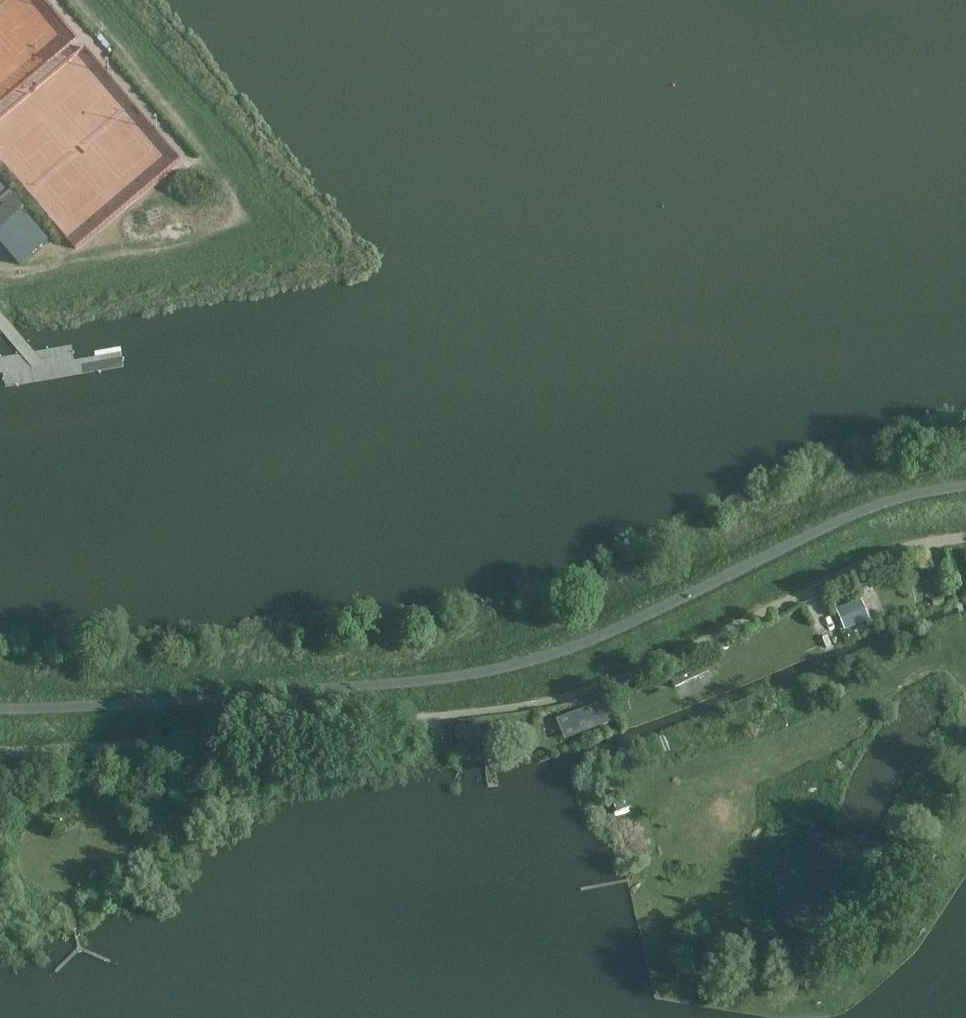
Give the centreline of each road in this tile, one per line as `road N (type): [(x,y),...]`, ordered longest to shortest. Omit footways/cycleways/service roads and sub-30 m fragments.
road 1 (unclassified): [(965,537),(898,552),(708,643),(562,697),(373,722),(0,751)]

